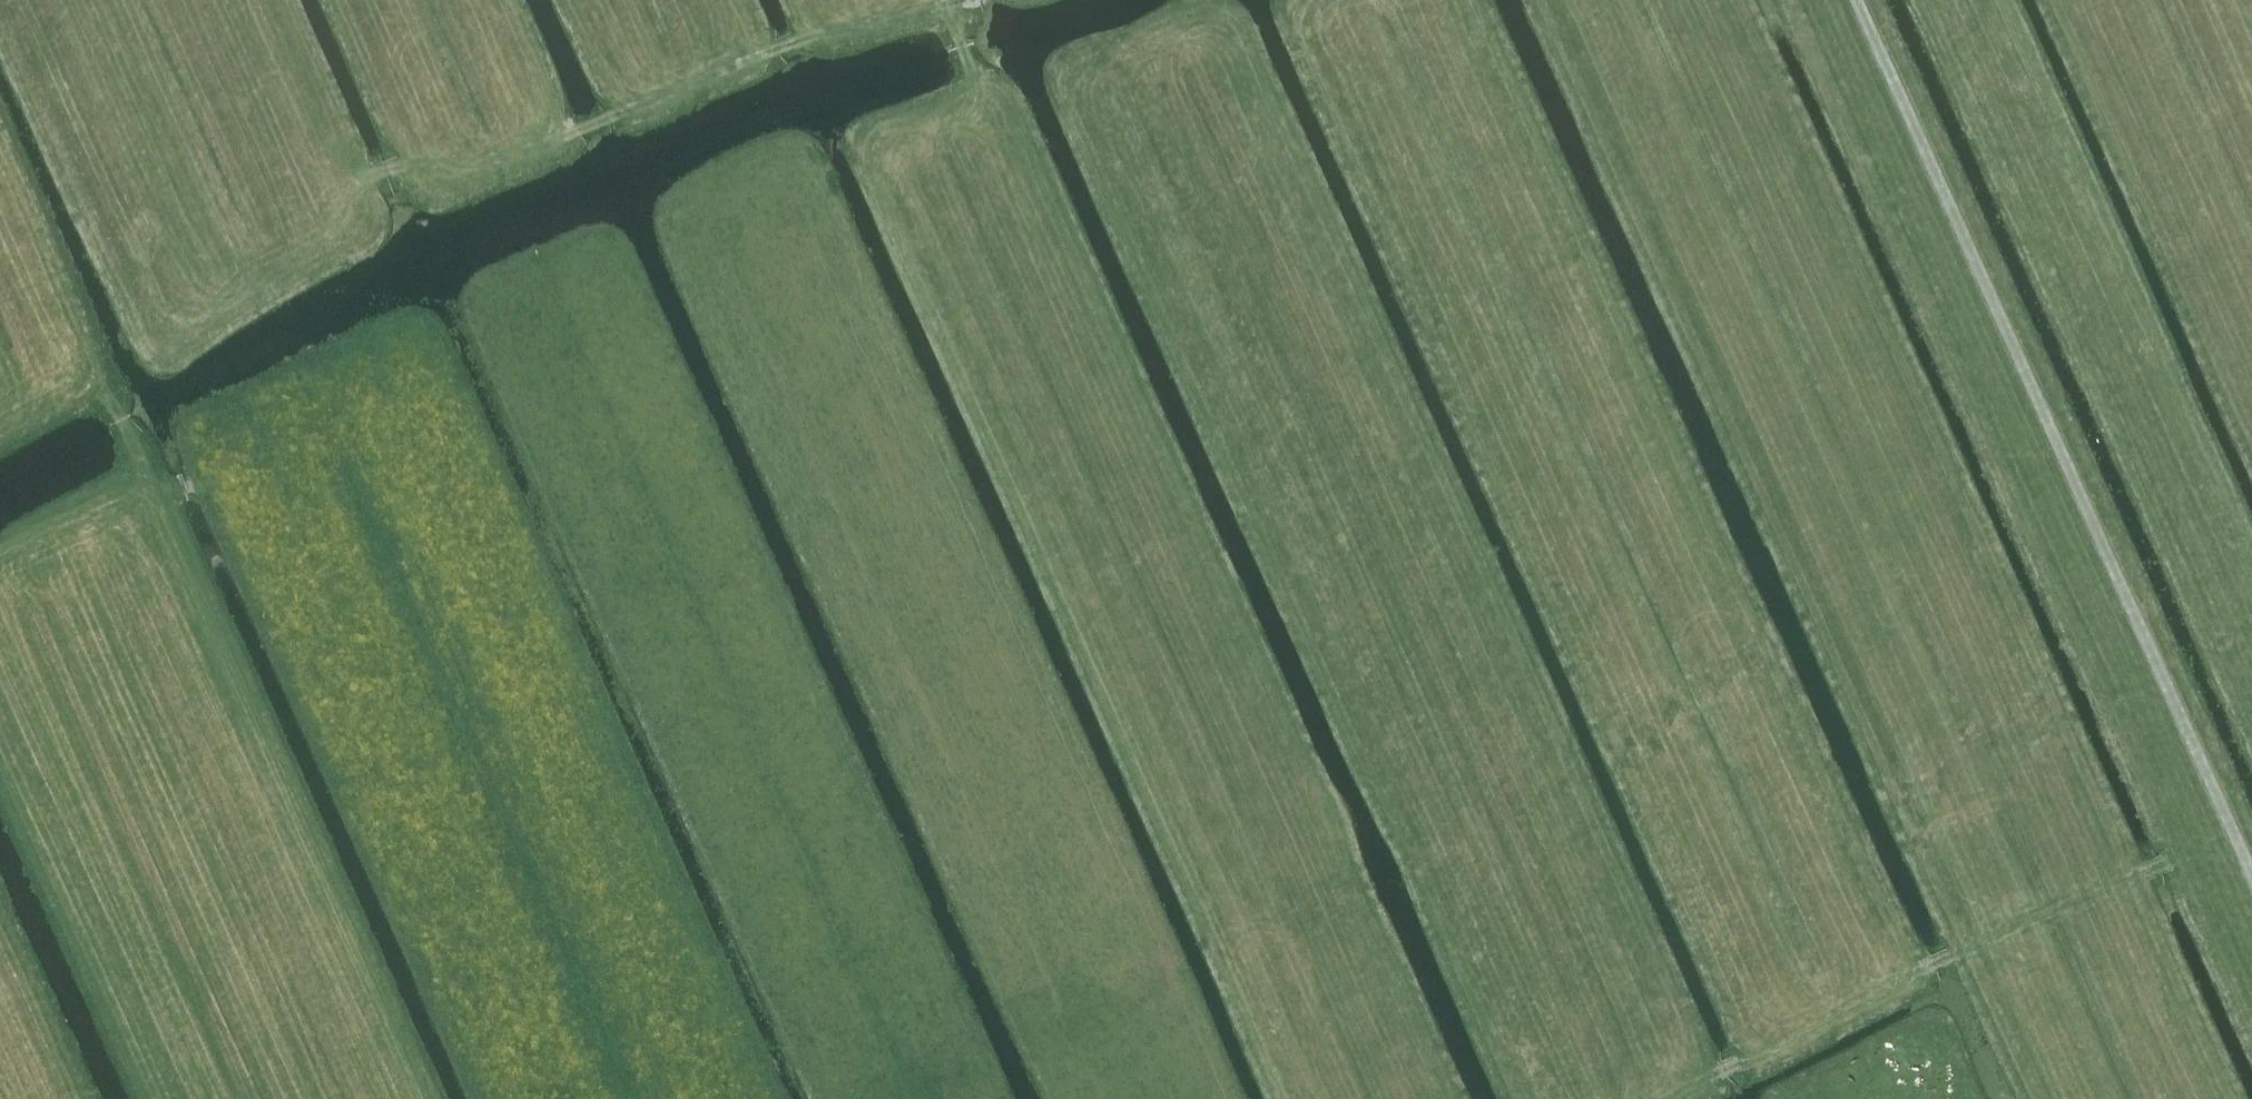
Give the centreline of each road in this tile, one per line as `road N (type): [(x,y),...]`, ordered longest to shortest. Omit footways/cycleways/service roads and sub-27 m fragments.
road 1 (track): [(1856,0),(2251,870)]

